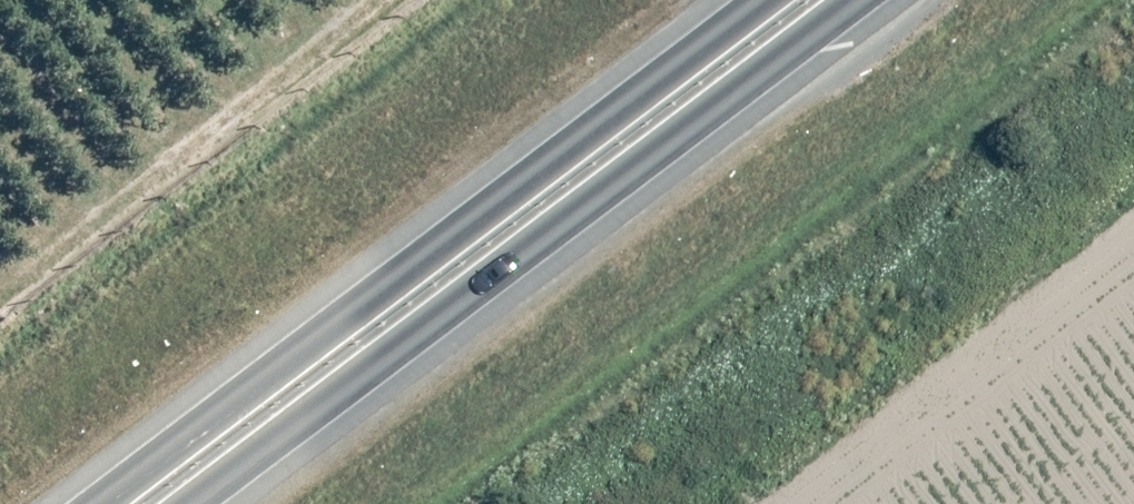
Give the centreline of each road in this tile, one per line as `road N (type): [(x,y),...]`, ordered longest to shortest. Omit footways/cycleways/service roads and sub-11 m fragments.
road 1 (trunk): [(81,503),(751,0)]
road 2 (trunk): [(873,0),(214,503)]

